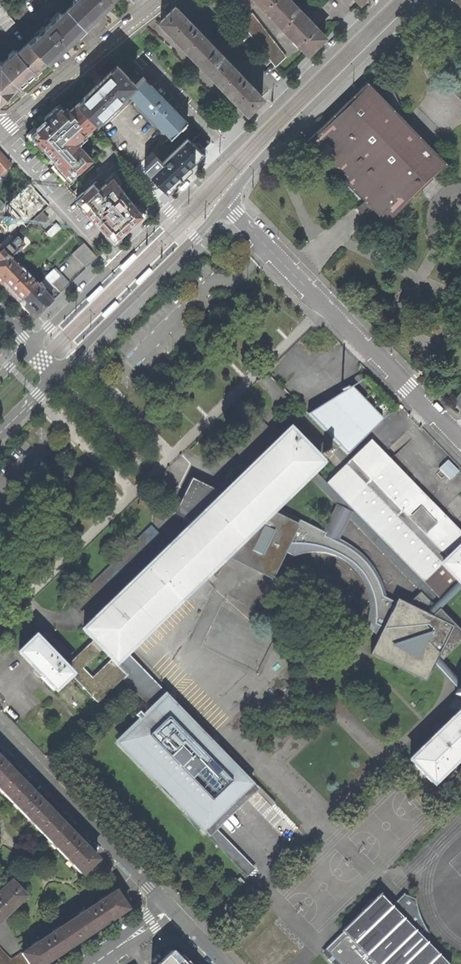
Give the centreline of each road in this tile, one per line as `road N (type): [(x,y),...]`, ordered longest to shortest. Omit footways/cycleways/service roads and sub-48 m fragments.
road 1 (tertiary): [(385,0),(30,347)]
road 2 (residential): [(460,440),(227,204)]
road 3 (tertiary): [(227,204),(421,0)]
road 4 (residential): [(173,911),(0,733)]
road 5 (tertiary): [(57,378),(227,204)]
road 6 (residential): [(162,0),(0,131)]
road 7 (residential): [(0,139),(101,250)]

